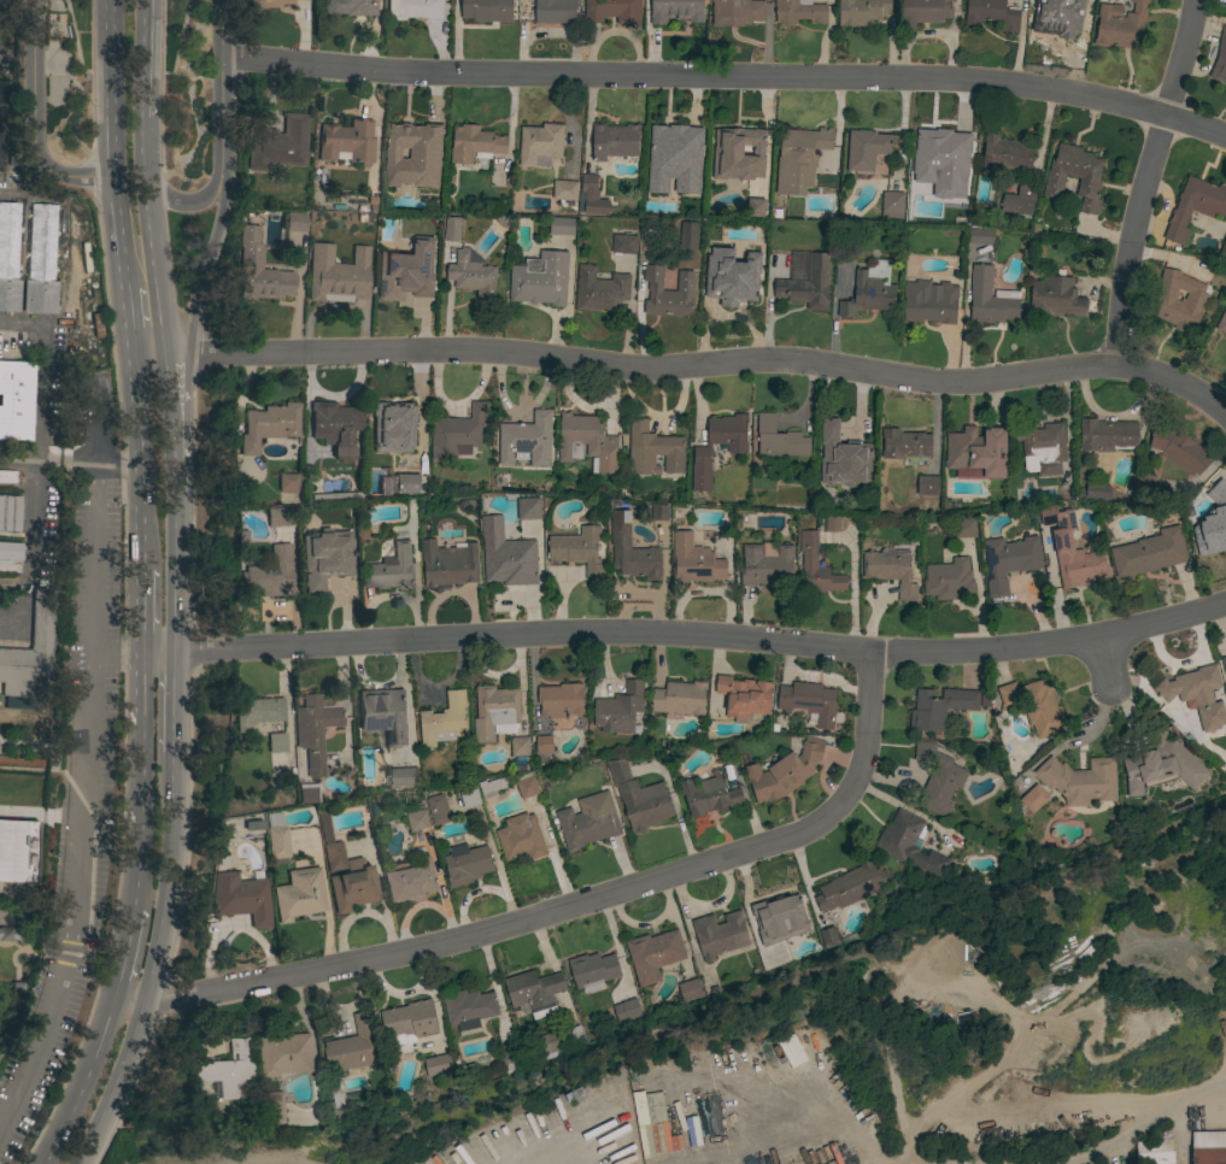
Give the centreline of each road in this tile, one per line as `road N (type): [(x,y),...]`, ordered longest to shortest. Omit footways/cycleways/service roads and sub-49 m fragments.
road 1 (residential): [(1225,601),(1103,637),(989,652),(875,654),(606,635),(143,653)]
road 2 (residential): [(1225,416),(1185,383),(1115,368),(940,382),(763,359),(621,370),(453,351),(160,357)]
road 3 (residential): [(1225,142),(1063,92),(957,81),(397,74),(221,55)]
road 4 (residential): [(875,654),(863,770),(816,827),(569,909),(342,966),(149,995)]
road 5 (secondary): [(72,1163),(149,995),(174,748)]
road 6 (residential): [(1115,368),(1130,239),(1194,0)]
road 7 (secondary): [(104,0),(111,182),(124,278)]
road 8 (primary): [(33,0),(37,164),(59,181),(111,182)]
road 9 (secondary): [(160,342),(143,119)]
road 10 (secondary): [(172,652),(166,457)]
road 11 (secondary): [(121,992),(41,1163)]
road 12 (primary): [(221,184),(221,0)]
road 13 (secondary): [(145,731),(134,913)]
road 14 (primary): [(160,342),(203,282),(221,184)]

